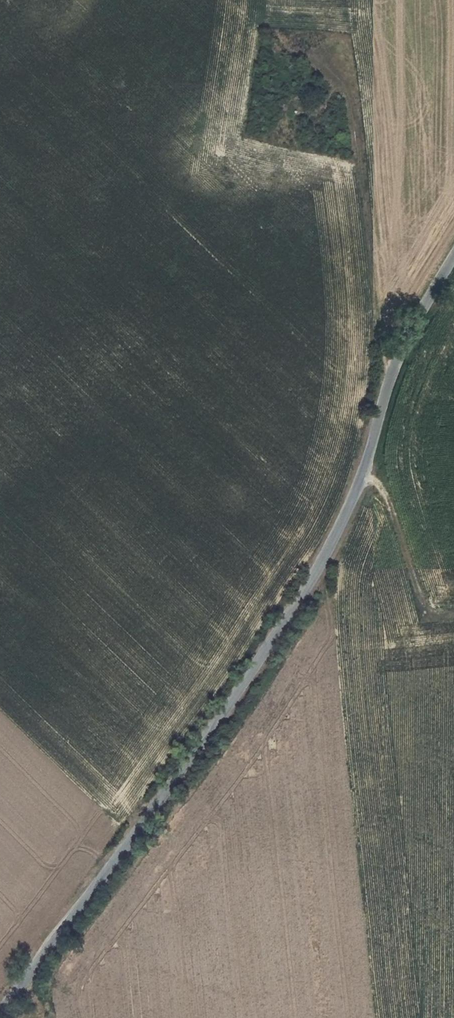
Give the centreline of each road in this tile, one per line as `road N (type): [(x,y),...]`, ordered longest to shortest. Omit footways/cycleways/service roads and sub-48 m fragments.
road 1 (unclassified): [(0,1016),(309,606),(366,473),(395,370),(453,260)]
road 2 (track): [(395,370),(379,328),(360,129),(346,87),(312,54),(261,30)]
road 3 (track): [(366,473),(384,489),(426,607),(453,615)]

